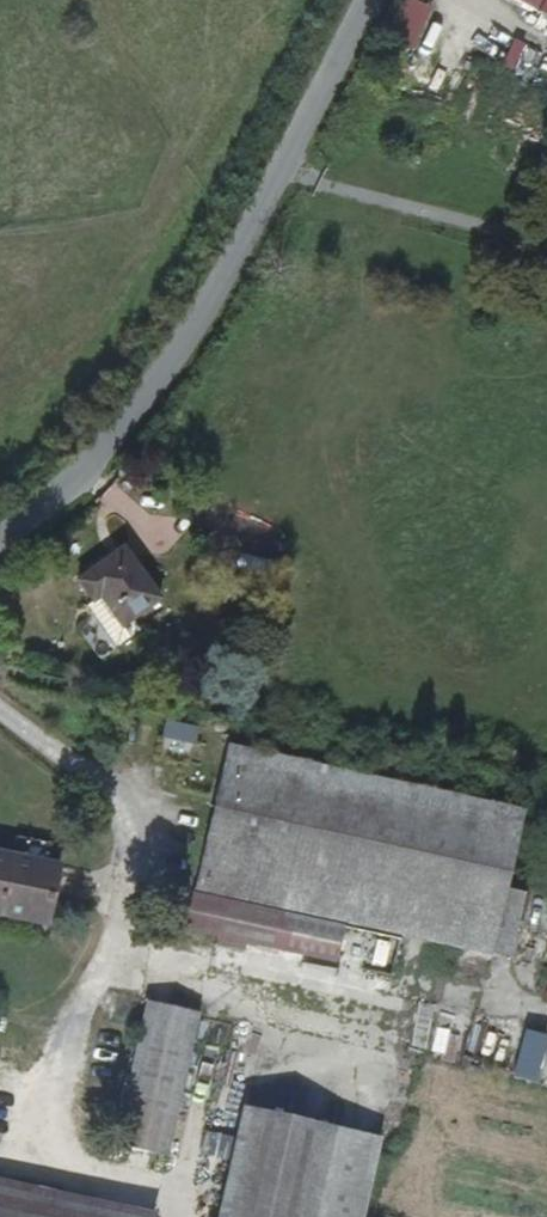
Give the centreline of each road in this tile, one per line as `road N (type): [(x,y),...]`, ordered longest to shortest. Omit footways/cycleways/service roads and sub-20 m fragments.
road 1 (unclassified): [(0,543),(105,453),(160,383),(207,314),(370,0)]
road 2 (track): [(0,712),(105,789),(134,829),(134,866),(36,1148)]
road 3 (track): [(281,175),(546,251)]

